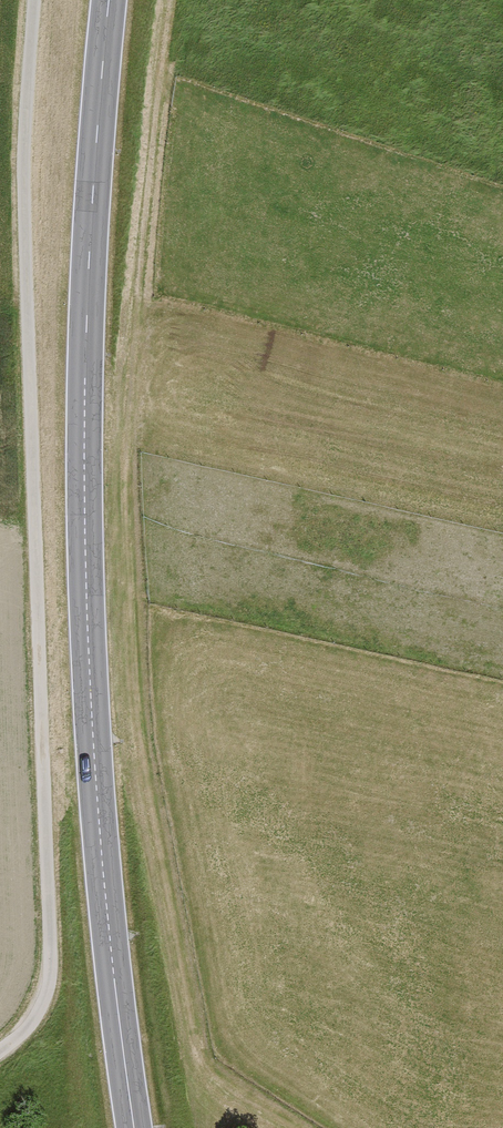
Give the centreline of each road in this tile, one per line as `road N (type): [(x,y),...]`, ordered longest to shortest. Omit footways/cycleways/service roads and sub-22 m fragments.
road 1 (primary): [(109,0),(88,268),(86,599),(101,843),(135,1127)]
road 2 (track): [(32,0),(18,157),(49,988),(36,1018),(0,1053)]

